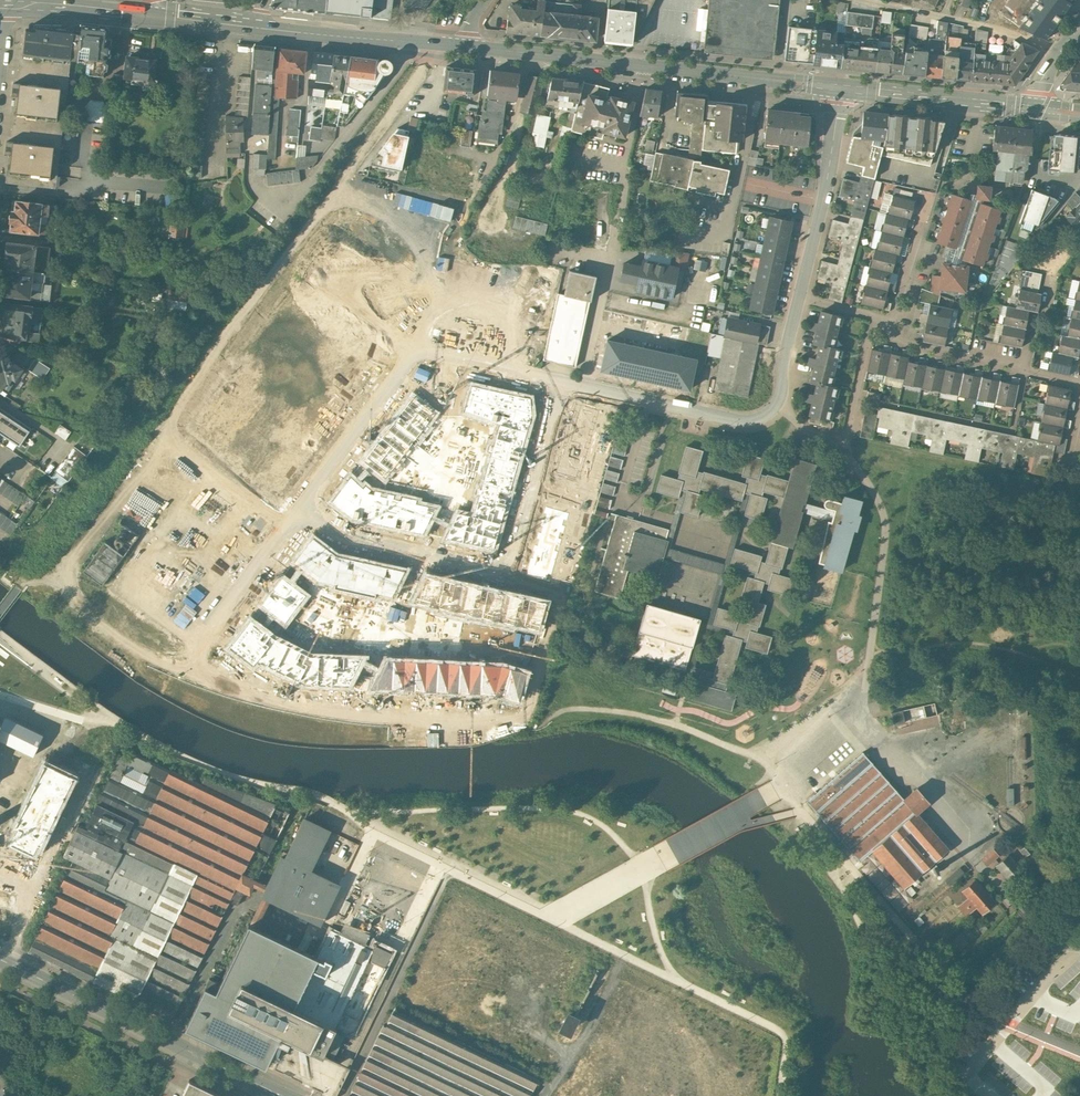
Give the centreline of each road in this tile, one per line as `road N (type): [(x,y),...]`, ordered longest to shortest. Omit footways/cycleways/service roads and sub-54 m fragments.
road 1 (residential): [(563,382),(515,551),(502,567),(342,537),(306,509)]
road 2 (residential): [(799,298),(779,404),(764,416),(730,419),(582,386)]
road 3 (tertiary): [(280,1095),(0,961)]
road 4 (residential): [(855,398),(1012,431),(1024,371)]
road 5 (residential): [(841,87),(799,298)]
road 6 (unclassified): [(0,954),(87,768)]
road 7 (secondary): [(637,65),(841,87)]
road 8 (residential): [(867,0),(1005,30),(1058,55)]
road 9 (residential): [(425,352),(306,509)]
road 10 (secondary): [(841,87),(1032,108)]
road 11 (secondary): [(262,23),(452,44)]
road 12 (residential): [(582,386),(610,260),(551,247)]
road 13 (secondary): [(452,44),(637,65)]
road 14 (residential): [(306,509),(205,645)]
road 15 (residential): [(889,326),(898,342),(1024,371)]
road 16 (secondary): [(8,2),(150,11)]
road 17 (residential): [(563,382),(425,352)]
road 18 (residential): [(924,206),(901,317),(889,326)]

